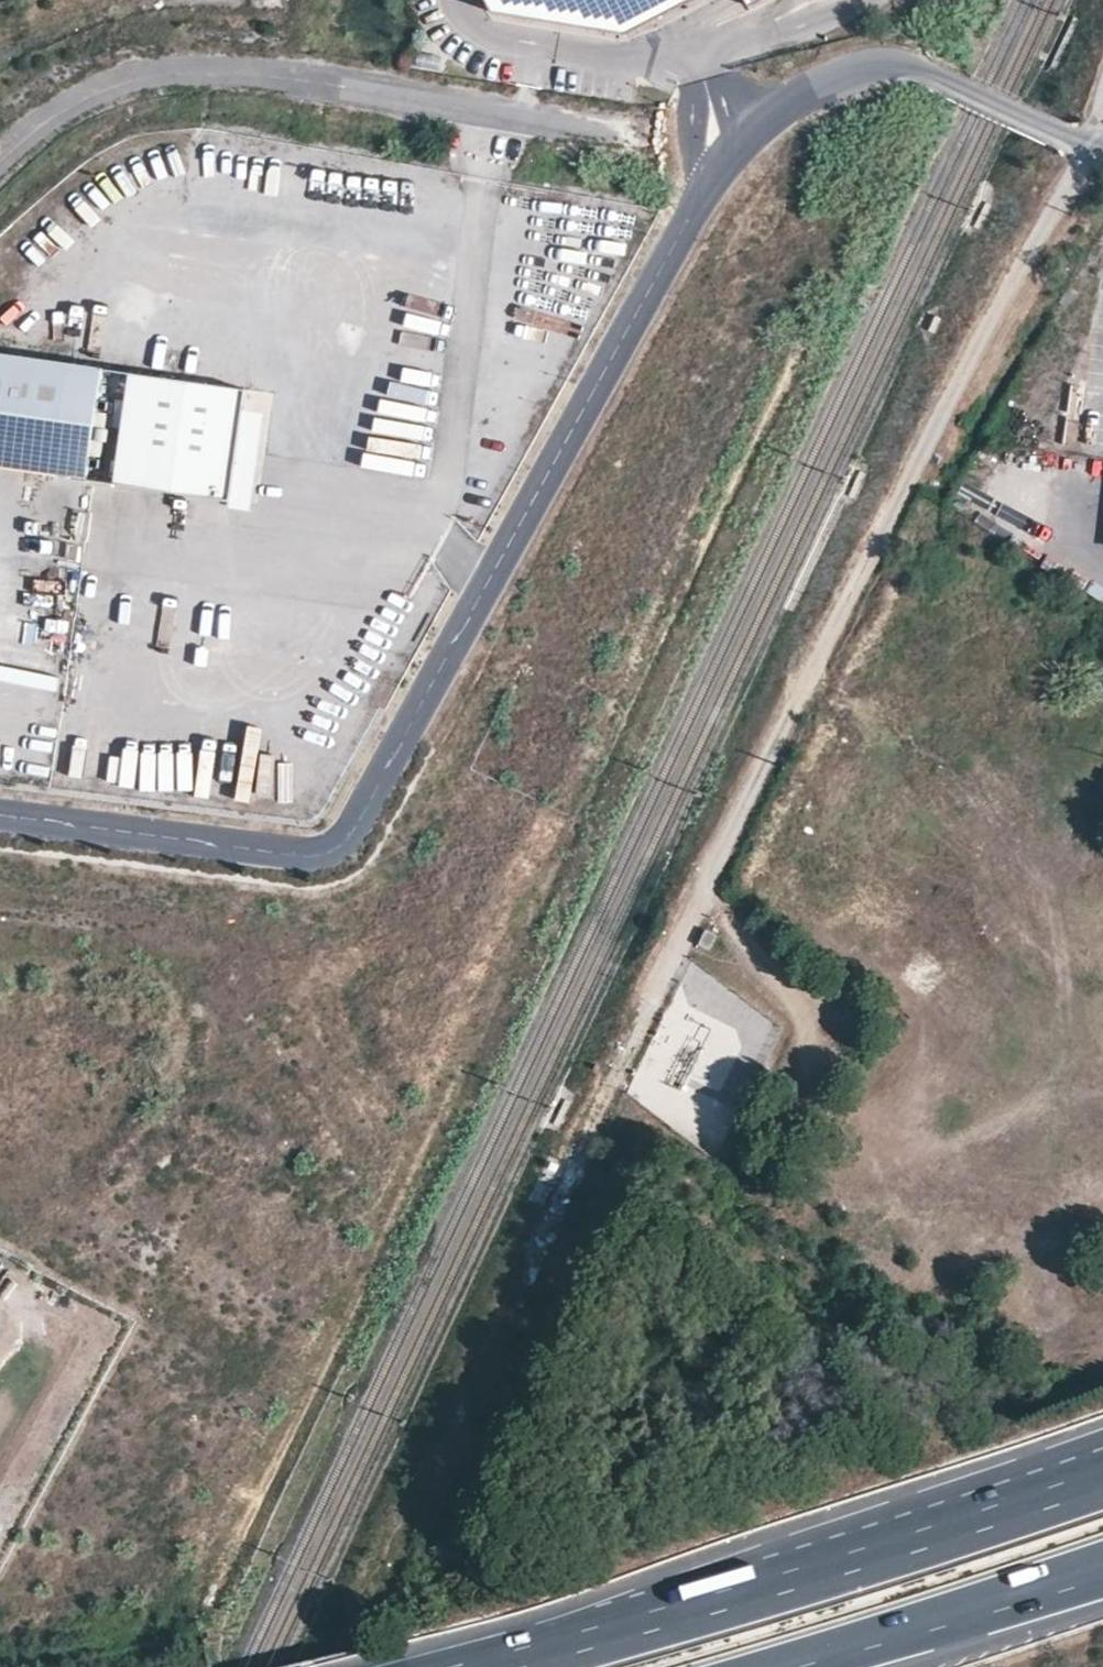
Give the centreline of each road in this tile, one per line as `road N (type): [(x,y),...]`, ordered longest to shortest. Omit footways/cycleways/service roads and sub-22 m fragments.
road 1 (residential): [(1102,147),(891,63),(804,93),(744,131),(345,844),(322,855),(285,853),(0,814)]
road 2 (motorway): [(1102,1479),(486,1666)]
road 3 (motorway): [(786,1666),(1102,1570)]

